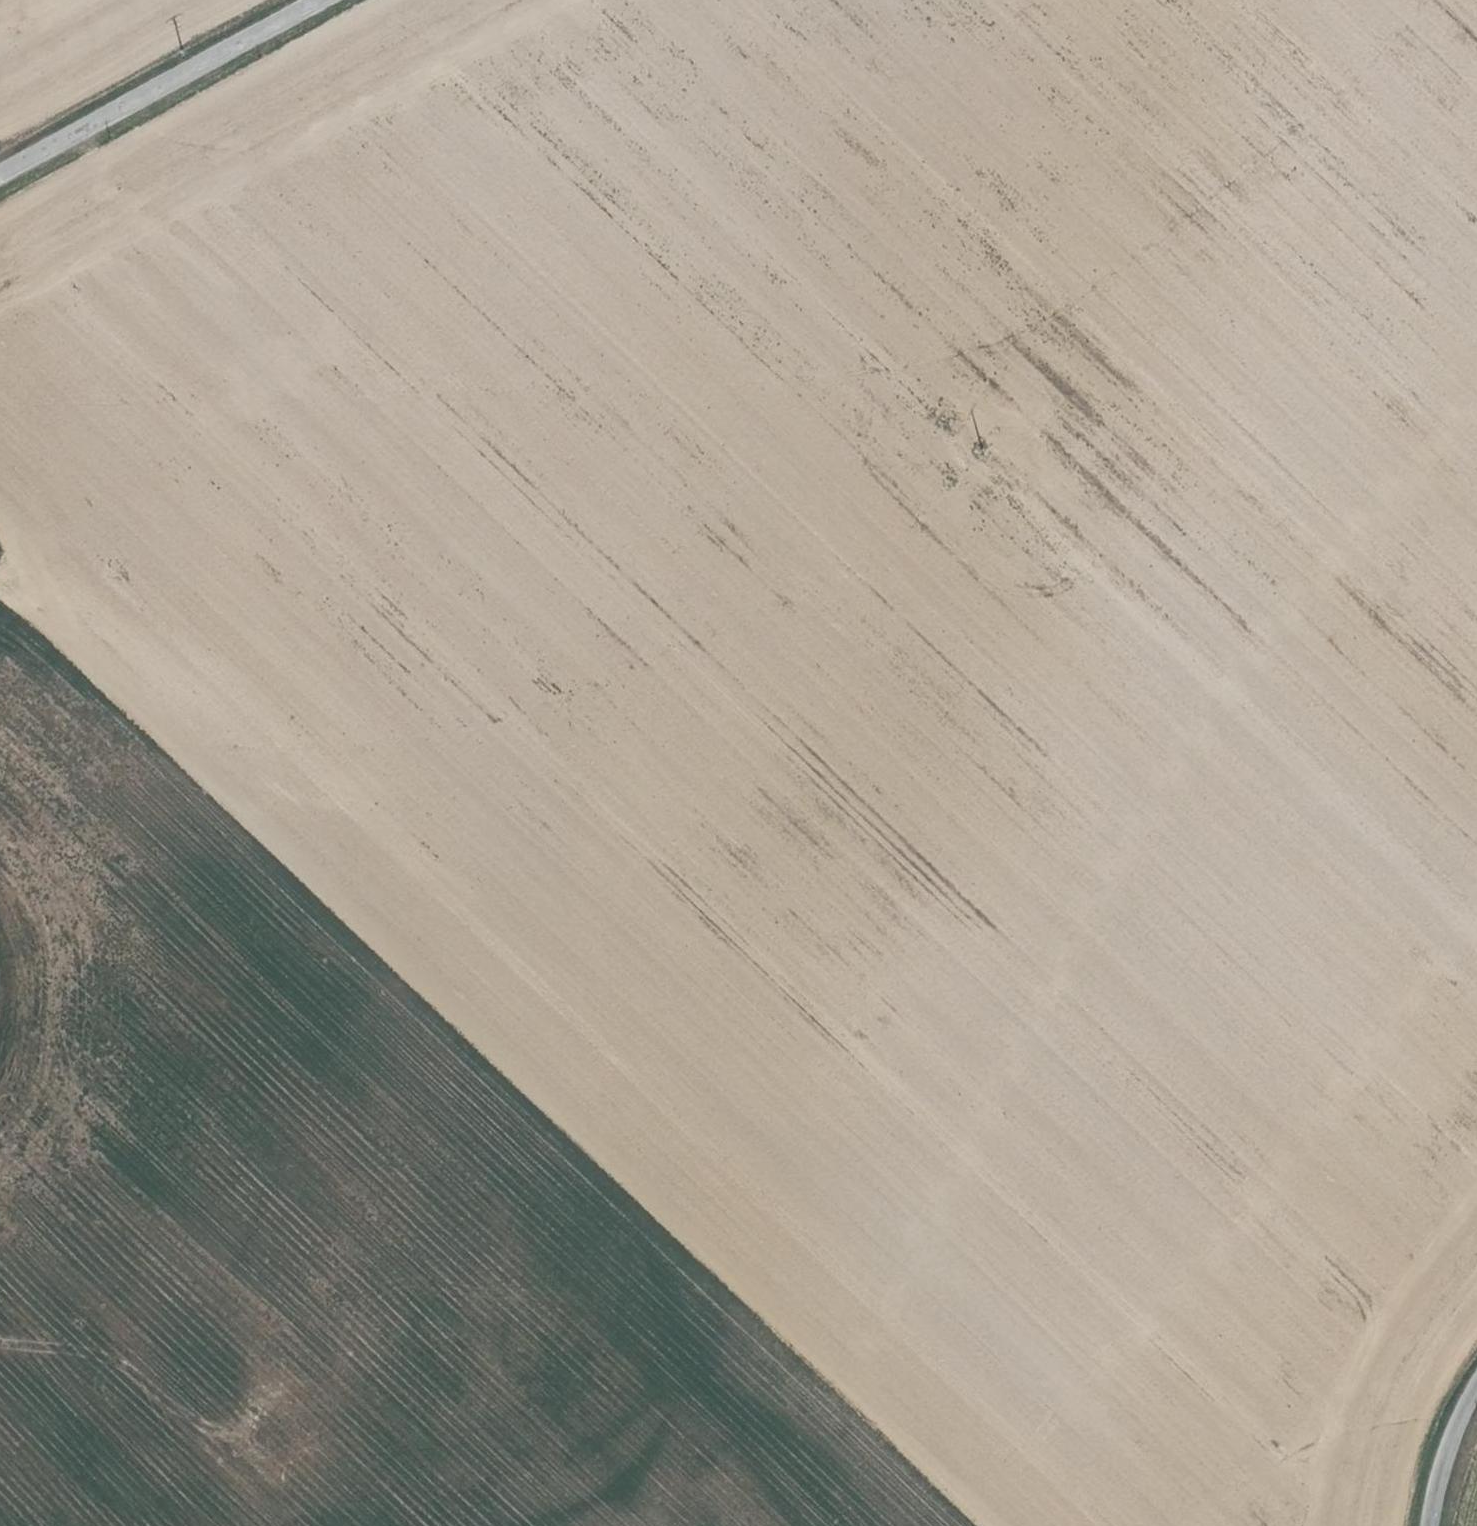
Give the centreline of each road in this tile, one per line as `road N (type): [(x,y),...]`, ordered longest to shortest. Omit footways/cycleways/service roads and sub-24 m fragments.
road 1 (unclassified): [(0,181),(328,0)]
road 2 (unclassified): [(1476,1394),(1449,1449),(1431,1525)]

